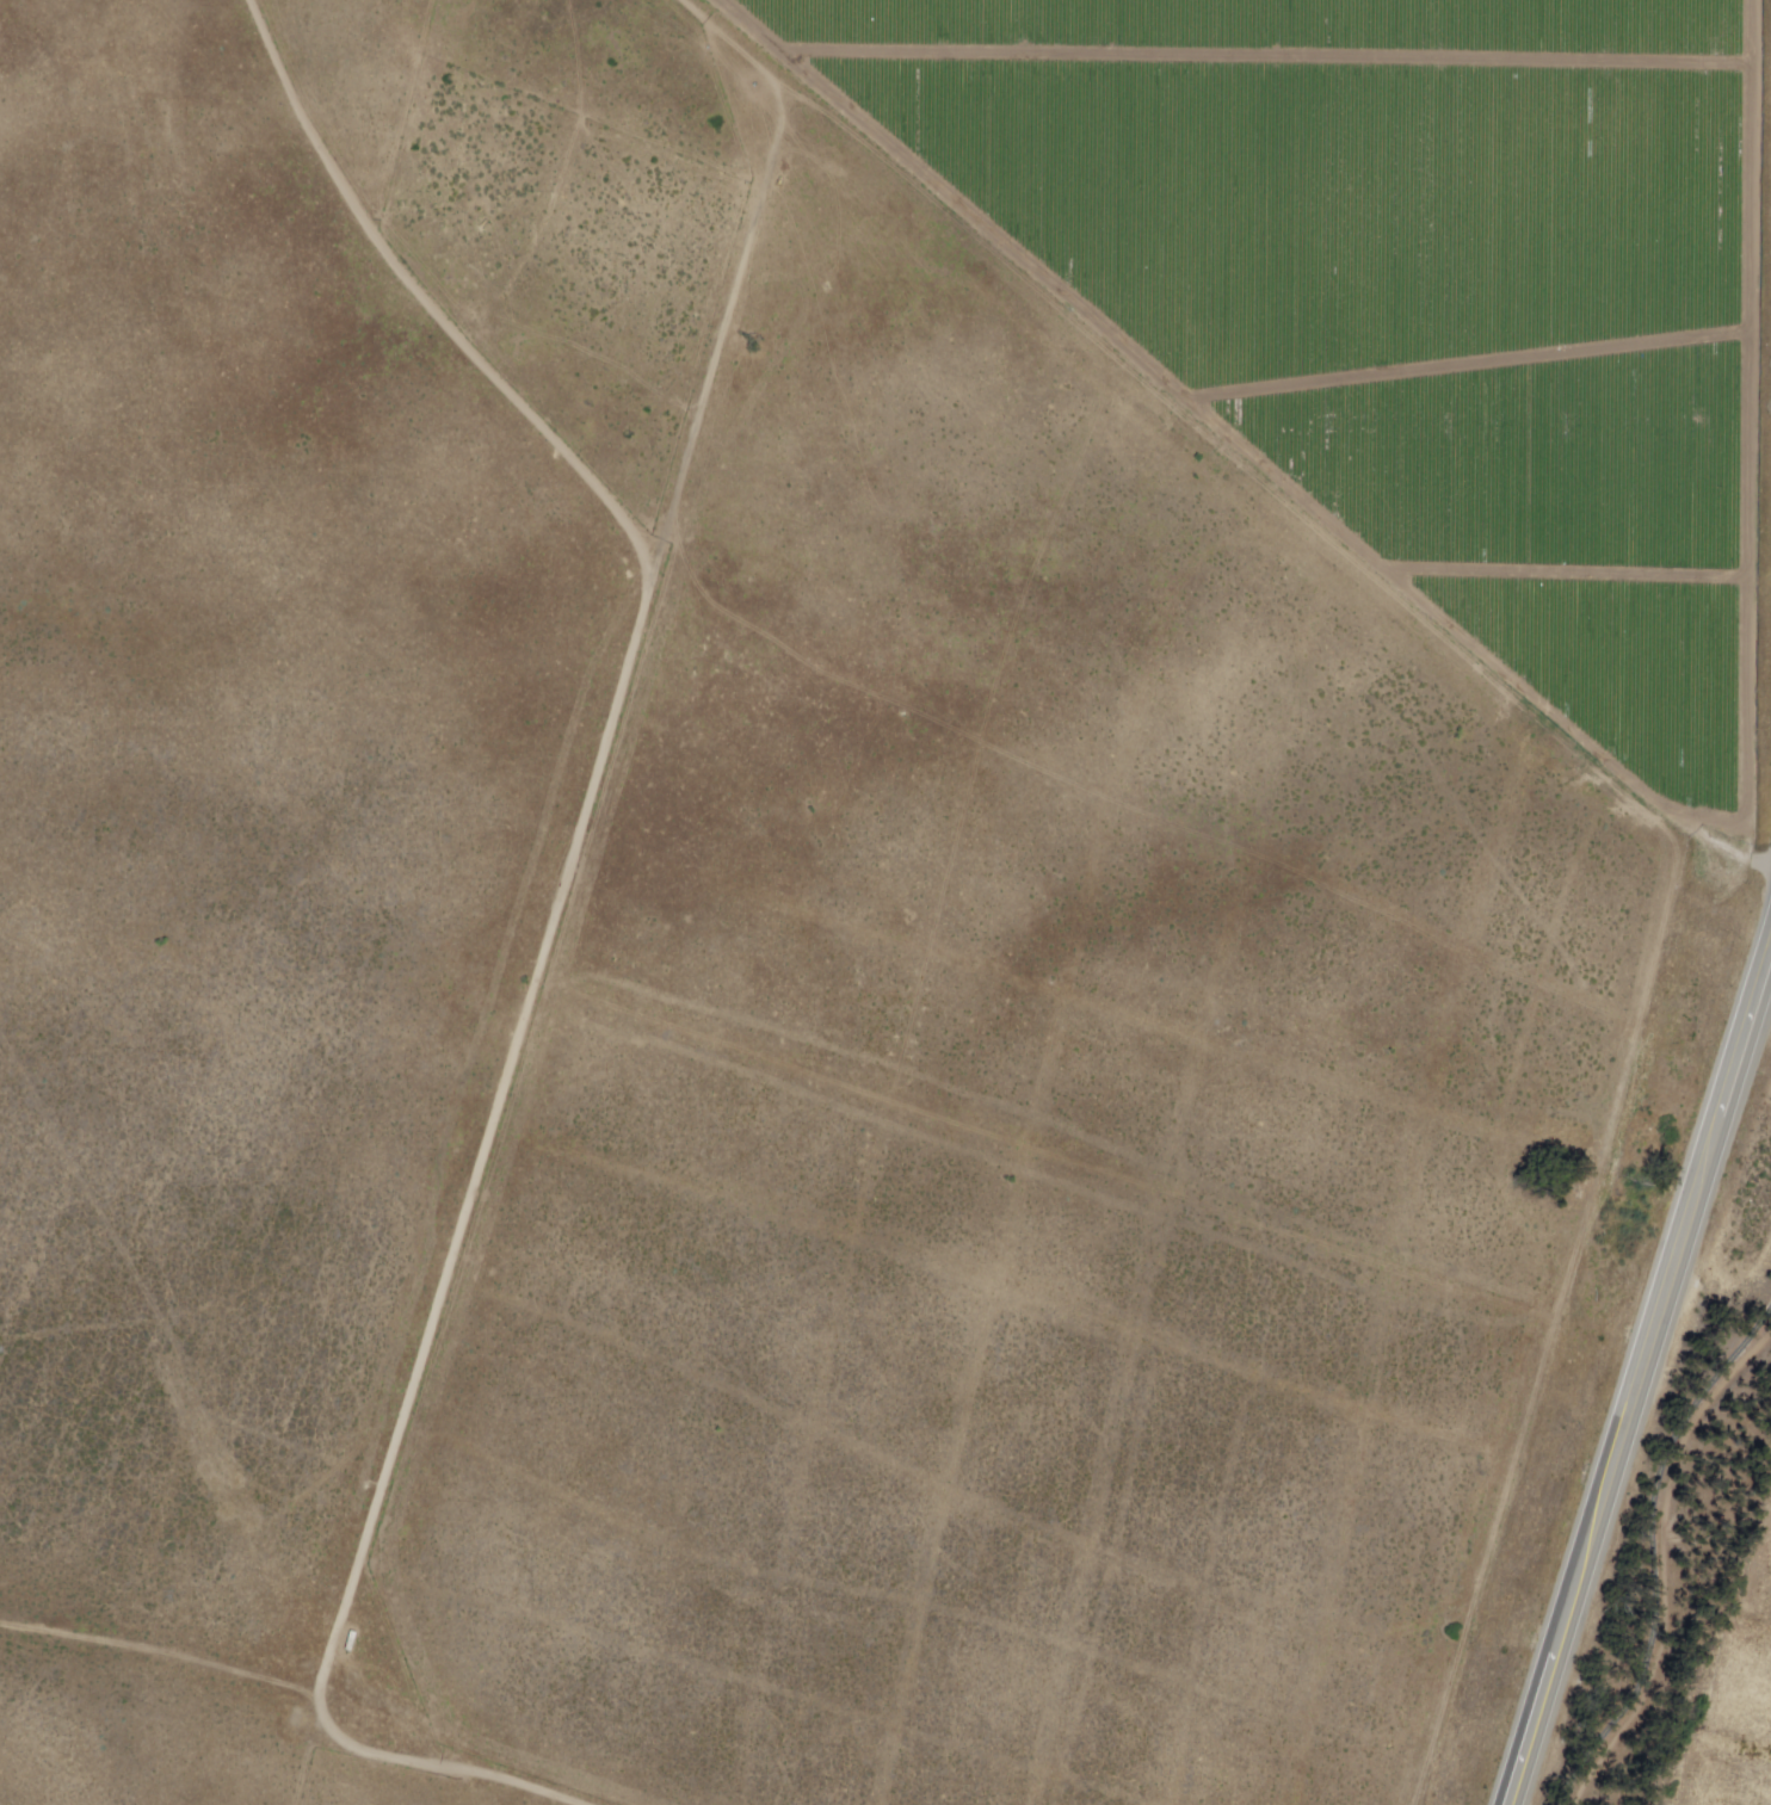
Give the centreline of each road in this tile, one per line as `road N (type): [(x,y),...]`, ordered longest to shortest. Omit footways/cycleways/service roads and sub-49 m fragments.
road 1 (track): [(313,1713),(684,446)]
road 2 (primary): [(1501,1804),(1770,936)]
road 3 (track): [(582,1804),(490,1774),(352,1756),(321,1738),(300,1693),(274,1682),(130,1645),(0,1624)]

